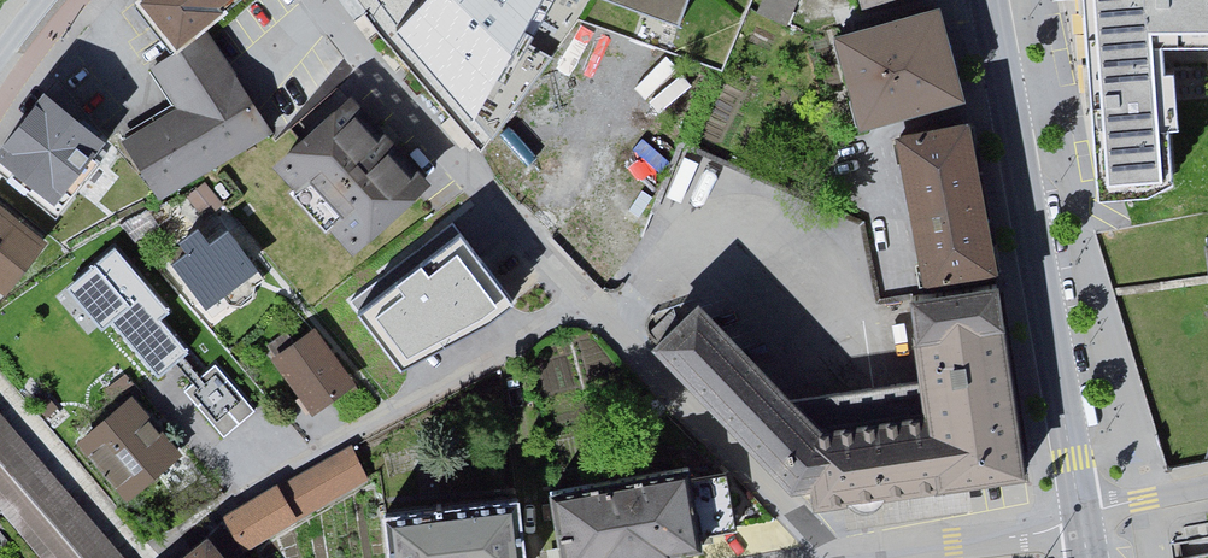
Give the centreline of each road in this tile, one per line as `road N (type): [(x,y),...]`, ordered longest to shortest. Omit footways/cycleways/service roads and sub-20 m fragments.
road 1 (tertiary): [(1081,516),(993,0)]
road 2 (residential): [(584,298),(322,0)]
road 3 (residential): [(584,298),(249,495)]
road 4 (residential): [(828,557),(584,298)]
road 5 (residential): [(1081,516),(838,557)]
road 6 (residential): [(1081,516),(1207,486)]

